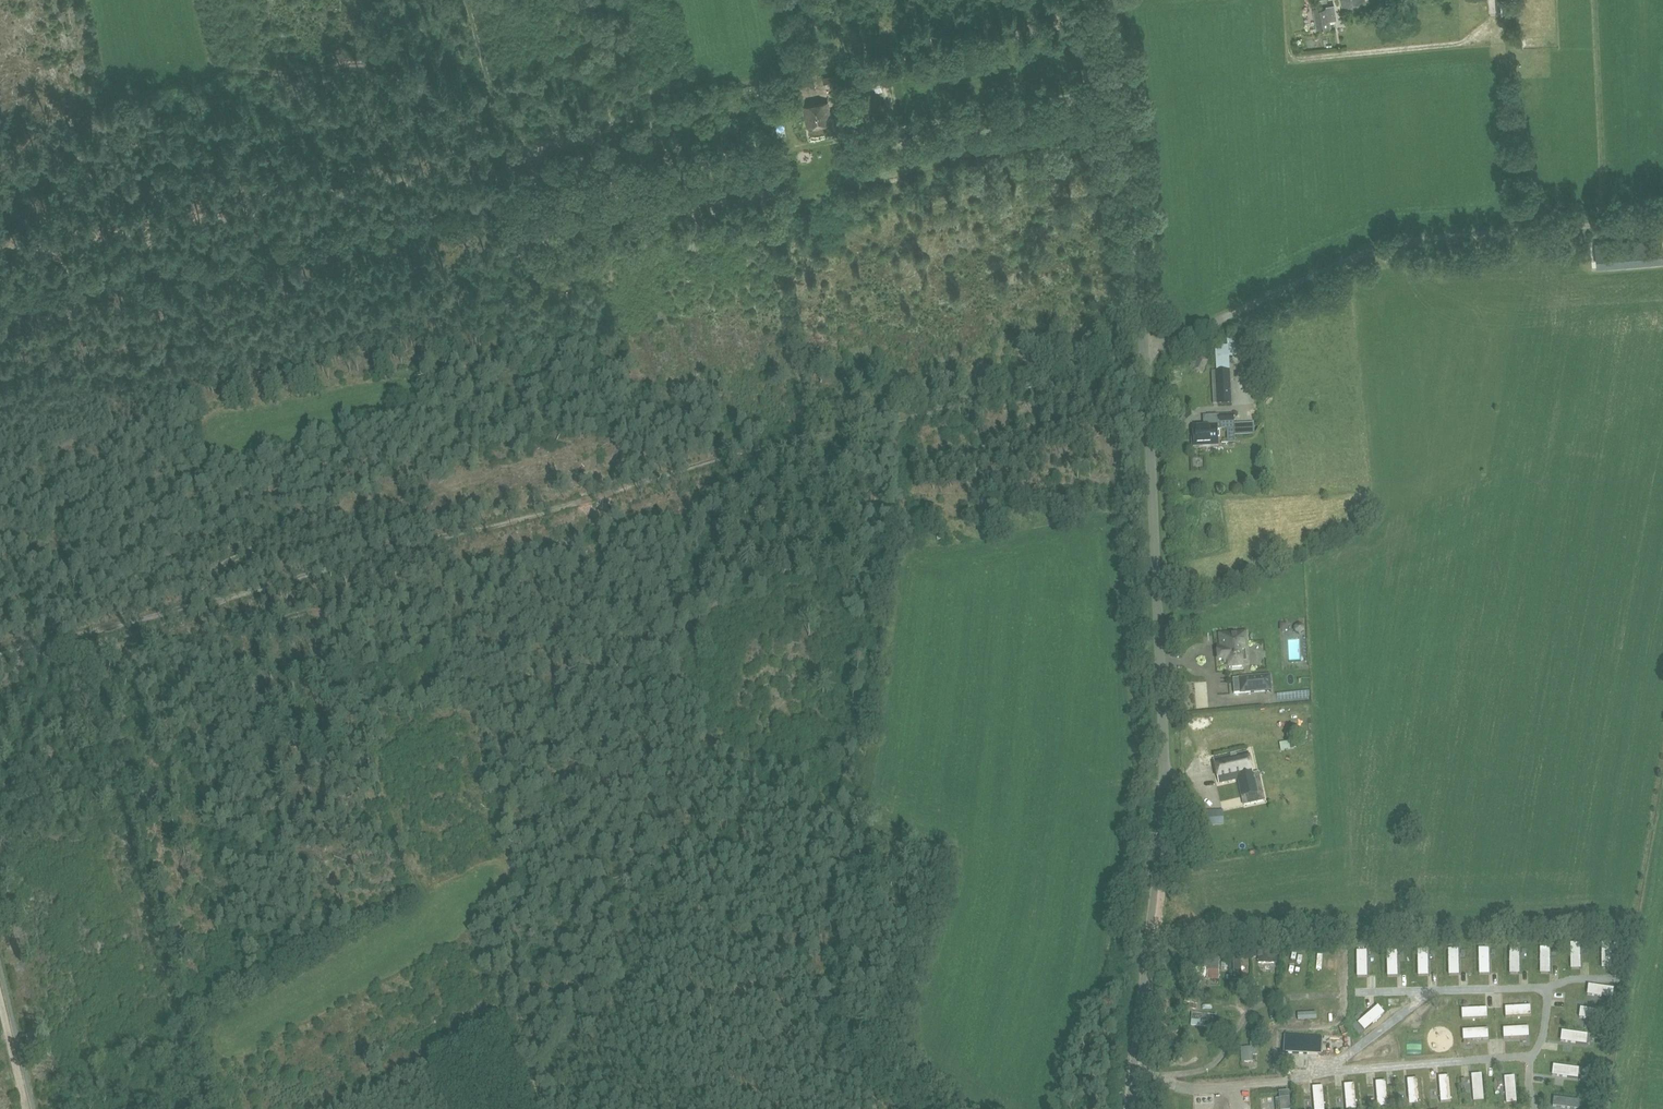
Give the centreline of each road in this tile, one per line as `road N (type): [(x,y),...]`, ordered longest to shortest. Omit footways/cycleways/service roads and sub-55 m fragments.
road 1 (unclassified): [(1129,1108),(1162,762),(1144,352),(1114,0)]
road 2 (track): [(1122,81),(518,196)]
road 3 (track): [(1662,219),(1380,247),(1144,352)]
road 4 (track): [(1287,0),(1290,50),(1300,57),(1463,43),(1490,24)]

